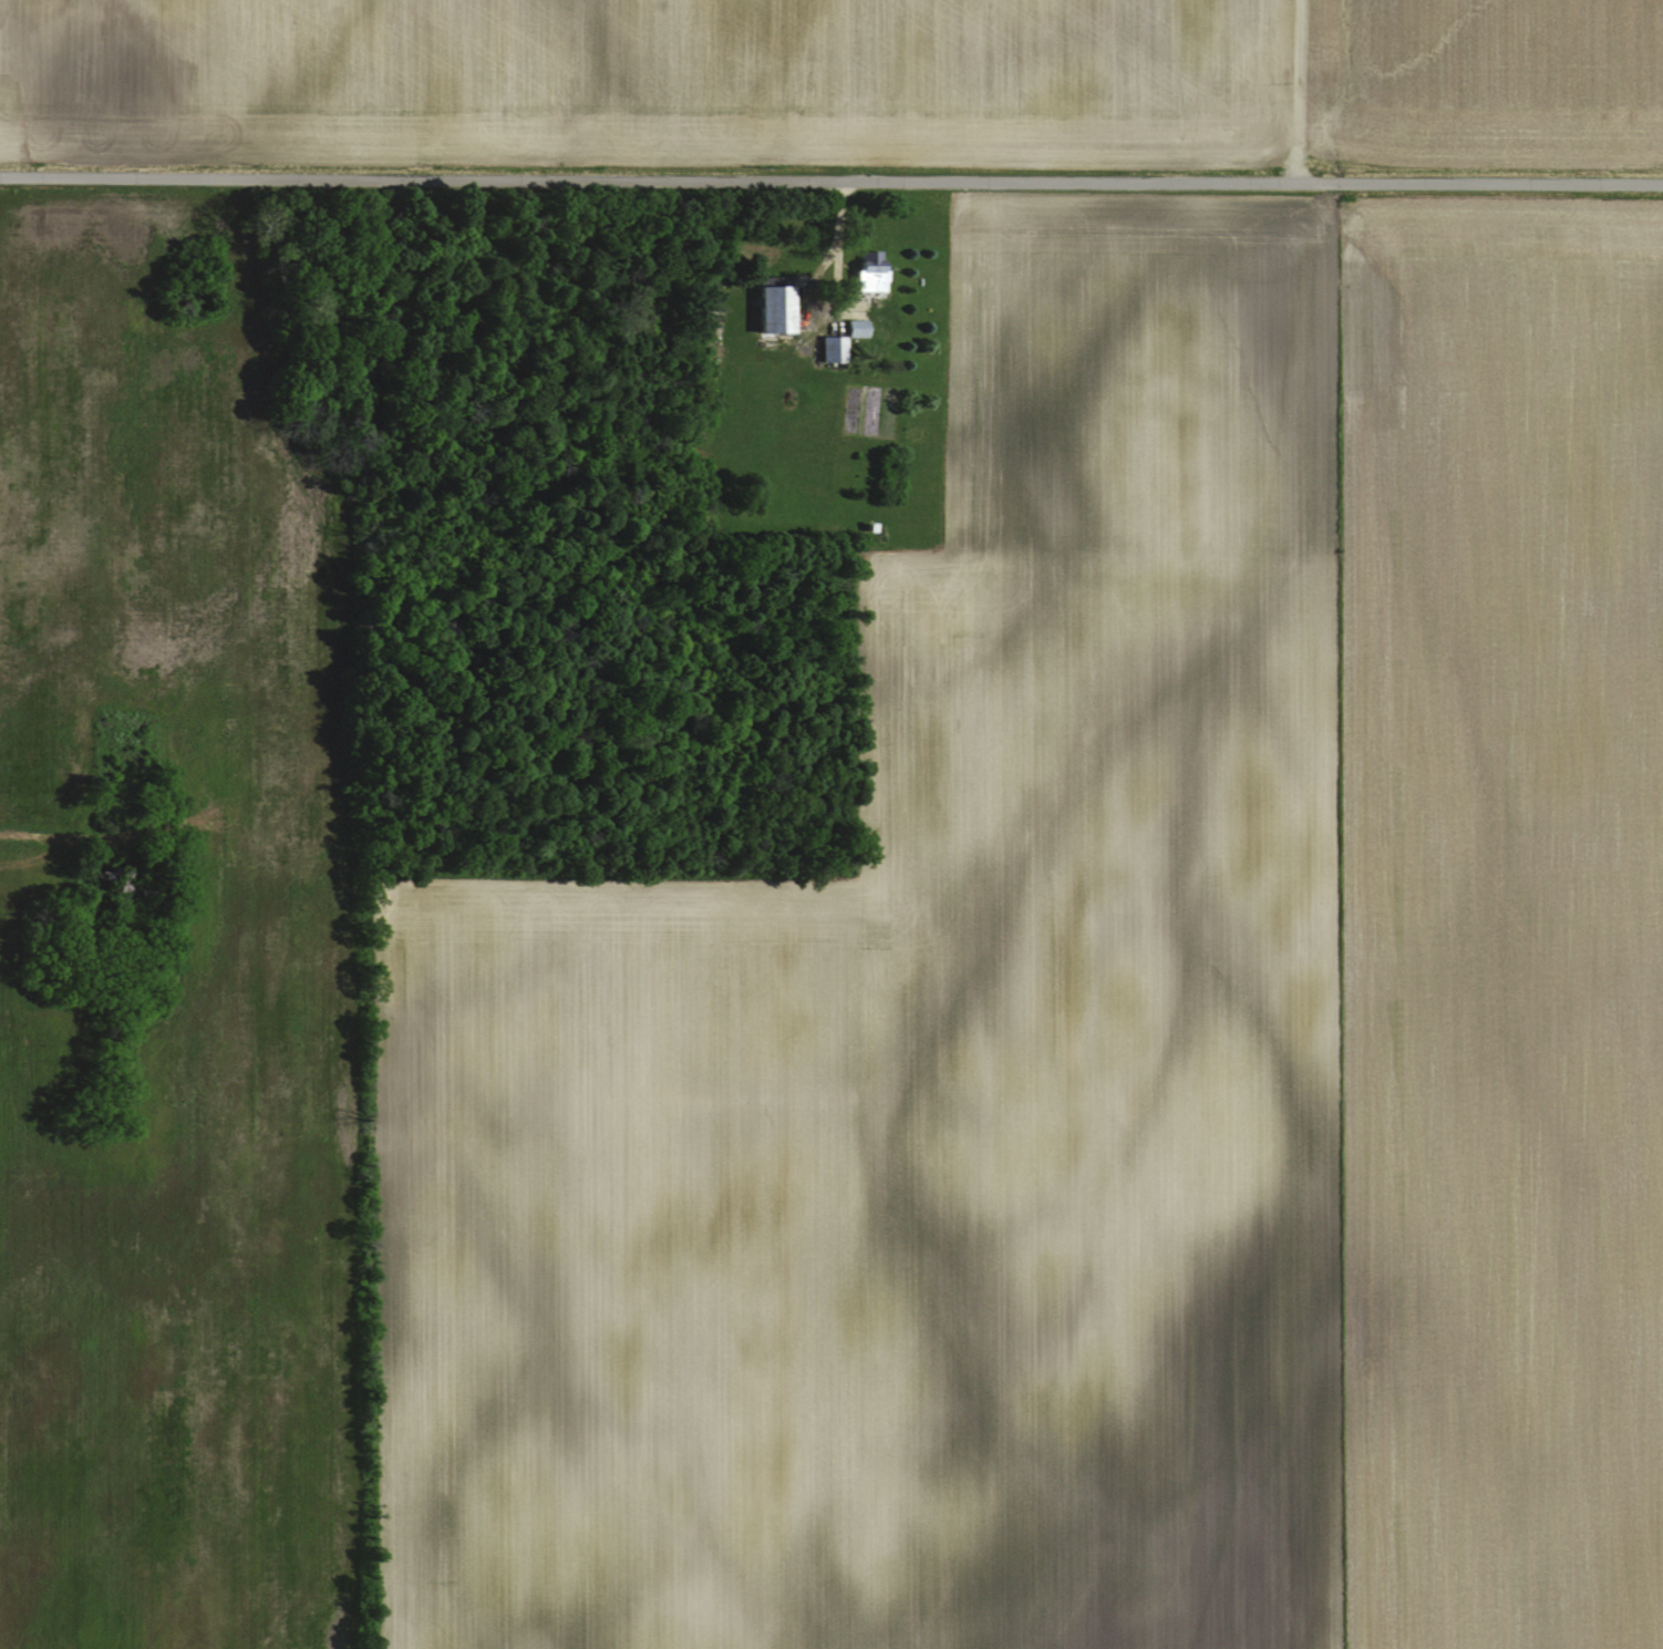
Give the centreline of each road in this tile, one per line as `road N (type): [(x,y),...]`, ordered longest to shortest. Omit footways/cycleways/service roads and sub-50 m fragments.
road 1 (residential): [(0,177),(1662,184)]
road 2 (residential): [(833,181),(838,321)]

